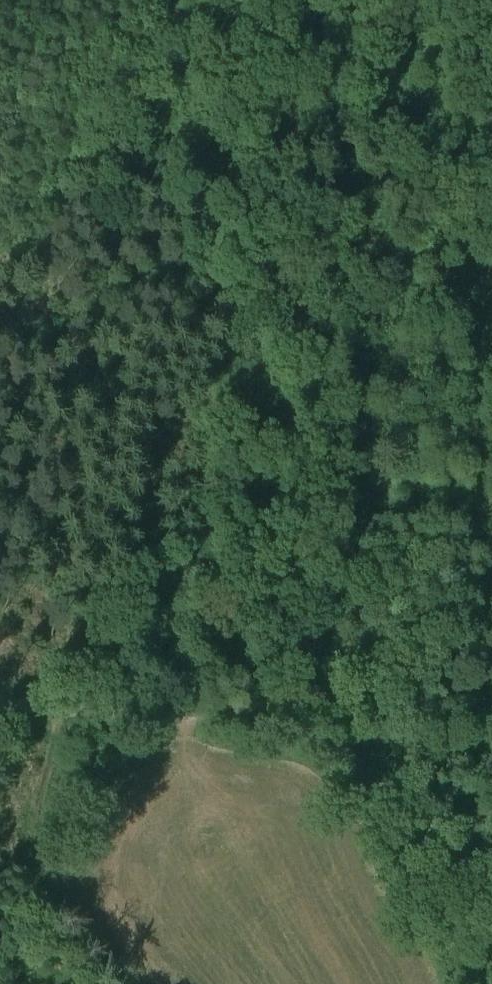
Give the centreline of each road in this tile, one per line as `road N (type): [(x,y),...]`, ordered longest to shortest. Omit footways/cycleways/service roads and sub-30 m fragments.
road 1 (track): [(0,708),(271,723),(319,734),(372,773),(491,902)]

